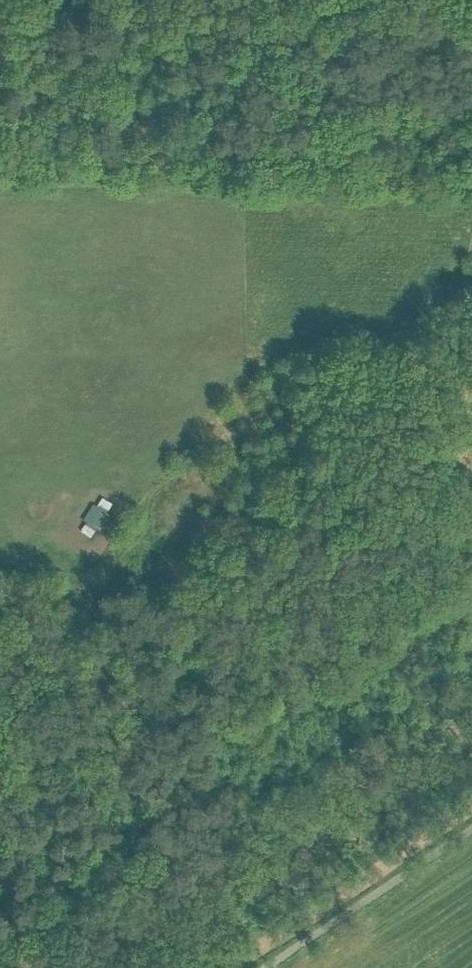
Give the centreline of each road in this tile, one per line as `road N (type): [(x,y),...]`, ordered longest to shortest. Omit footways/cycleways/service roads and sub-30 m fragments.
road 1 (track): [(229,967),(471,804)]
road 2 (track): [(471,6),(337,0)]

